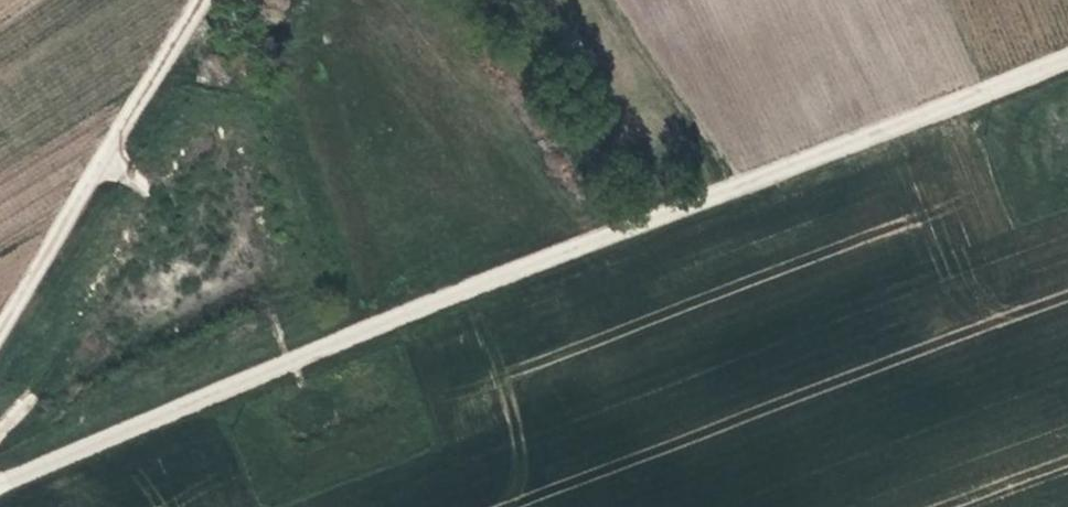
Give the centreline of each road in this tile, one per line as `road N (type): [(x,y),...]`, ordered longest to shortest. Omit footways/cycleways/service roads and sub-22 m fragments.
road 1 (track): [(0,486),(368,326),(1067,57)]
road 2 (track): [(0,334),(201,0)]
road 3 (track): [(741,187),(598,0)]

